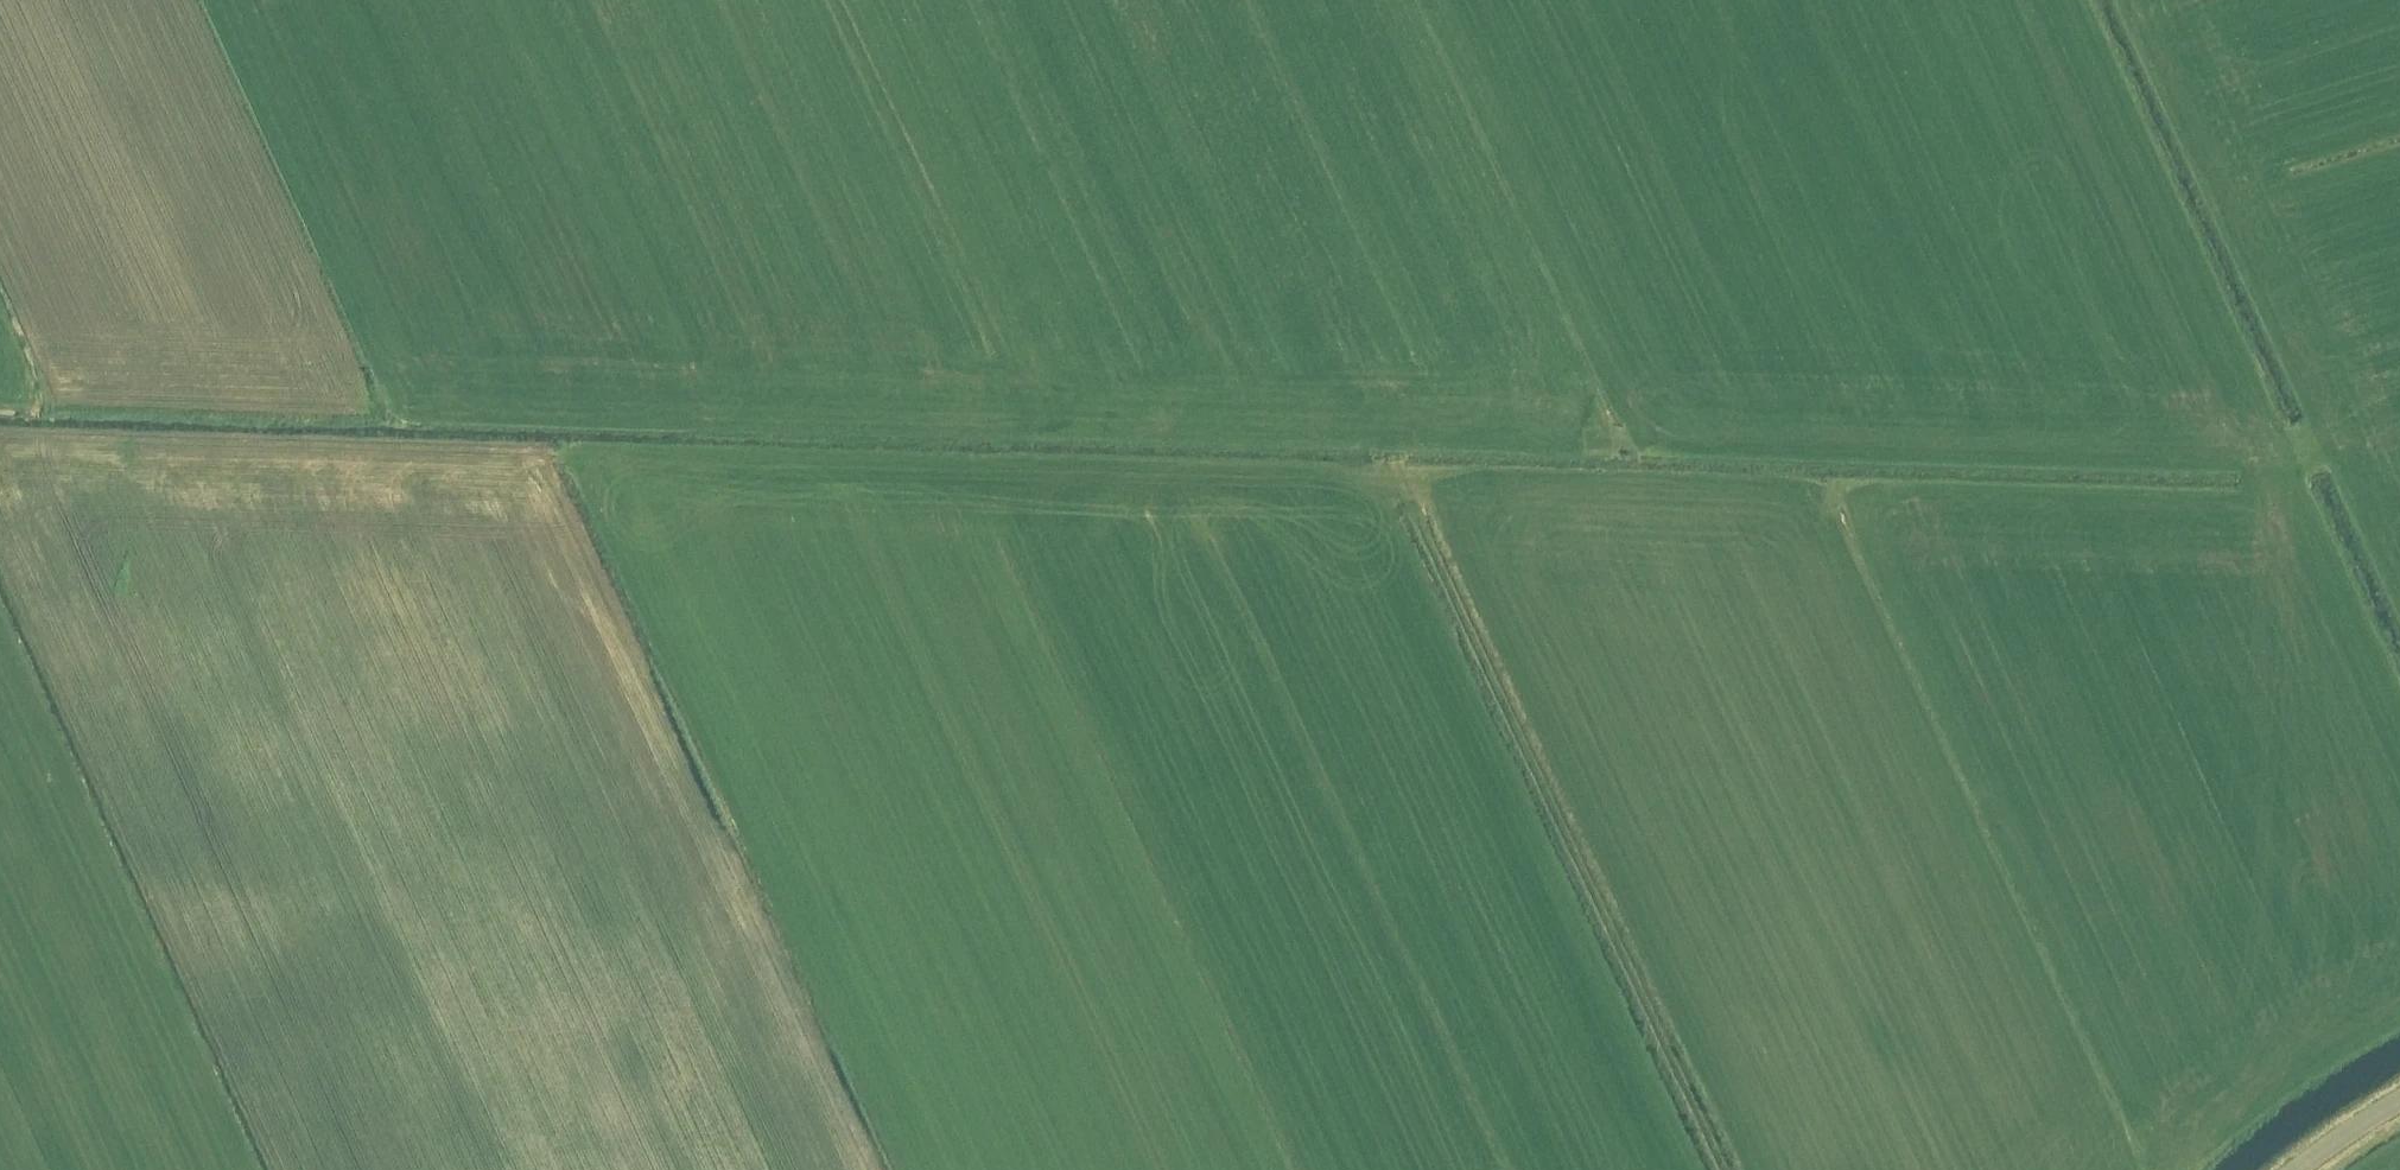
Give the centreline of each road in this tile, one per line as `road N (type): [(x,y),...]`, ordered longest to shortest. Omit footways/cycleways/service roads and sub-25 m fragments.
road 1 (track): [(2179,1169),(2355,1029),(2399,1013)]

